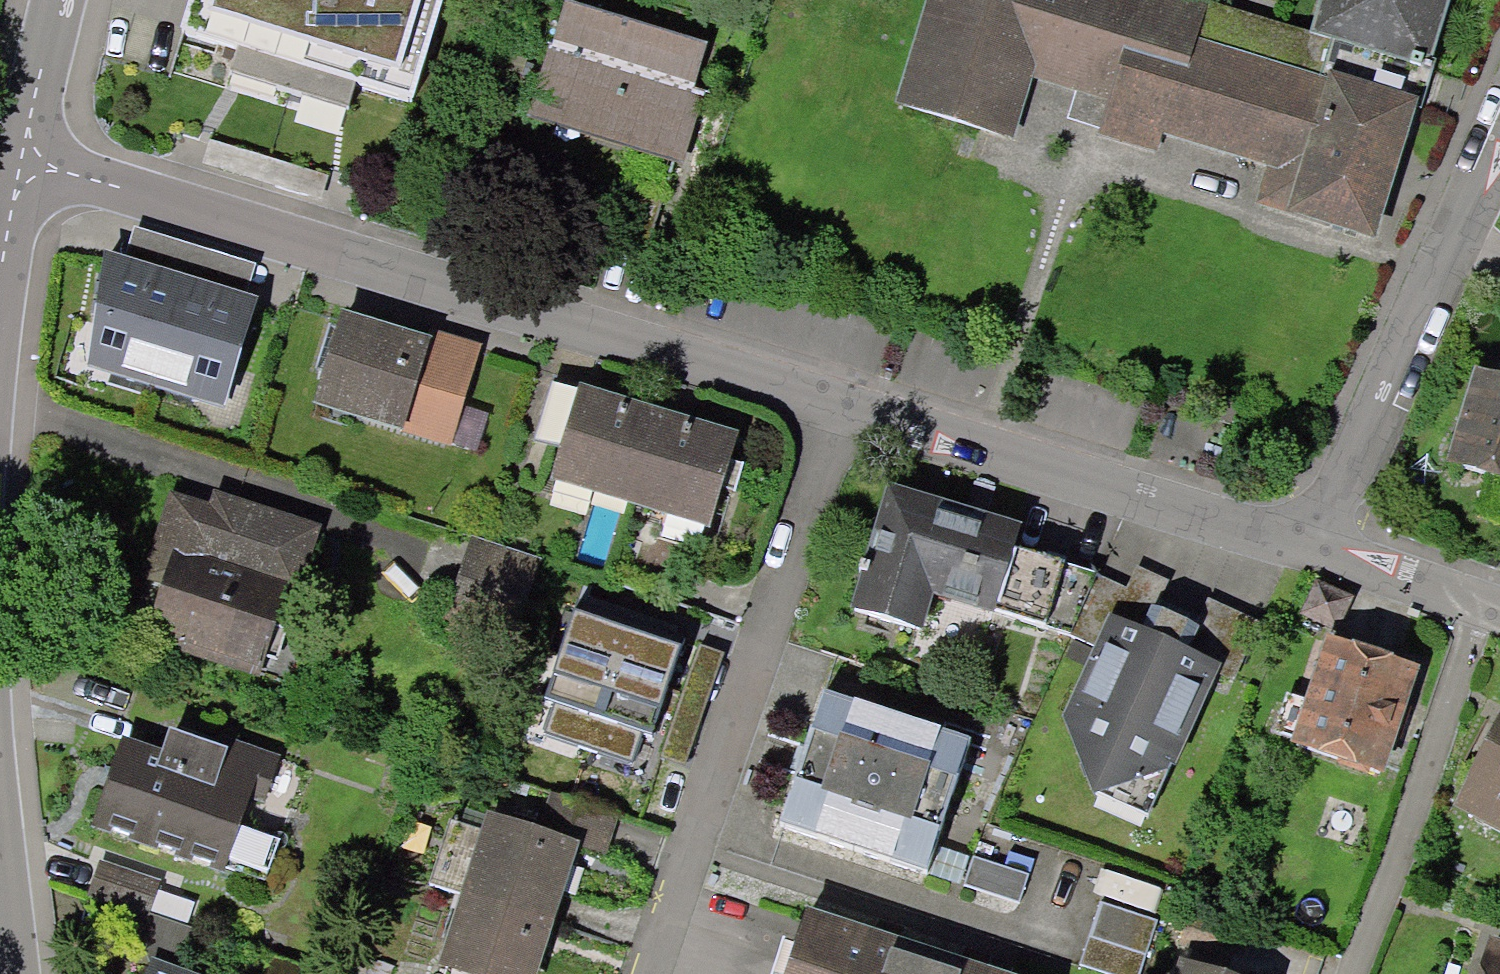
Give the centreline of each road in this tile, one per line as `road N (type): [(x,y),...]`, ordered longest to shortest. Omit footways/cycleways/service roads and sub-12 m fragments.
road 1 (residential): [(842,400),(28,150)]
road 2 (residential): [(640,973),(842,400)]
road 3 (residential): [(1319,547),(842,400)]
road 4 (residential): [(1319,547),(1499,132)]
road 5 (residential): [(1493,612),(1368,973)]
road 6 (residential): [(0,361),(28,150)]
road 7 (residential): [(1493,612),(1319,547)]
road 8 (residential): [(28,150),(64,0)]

